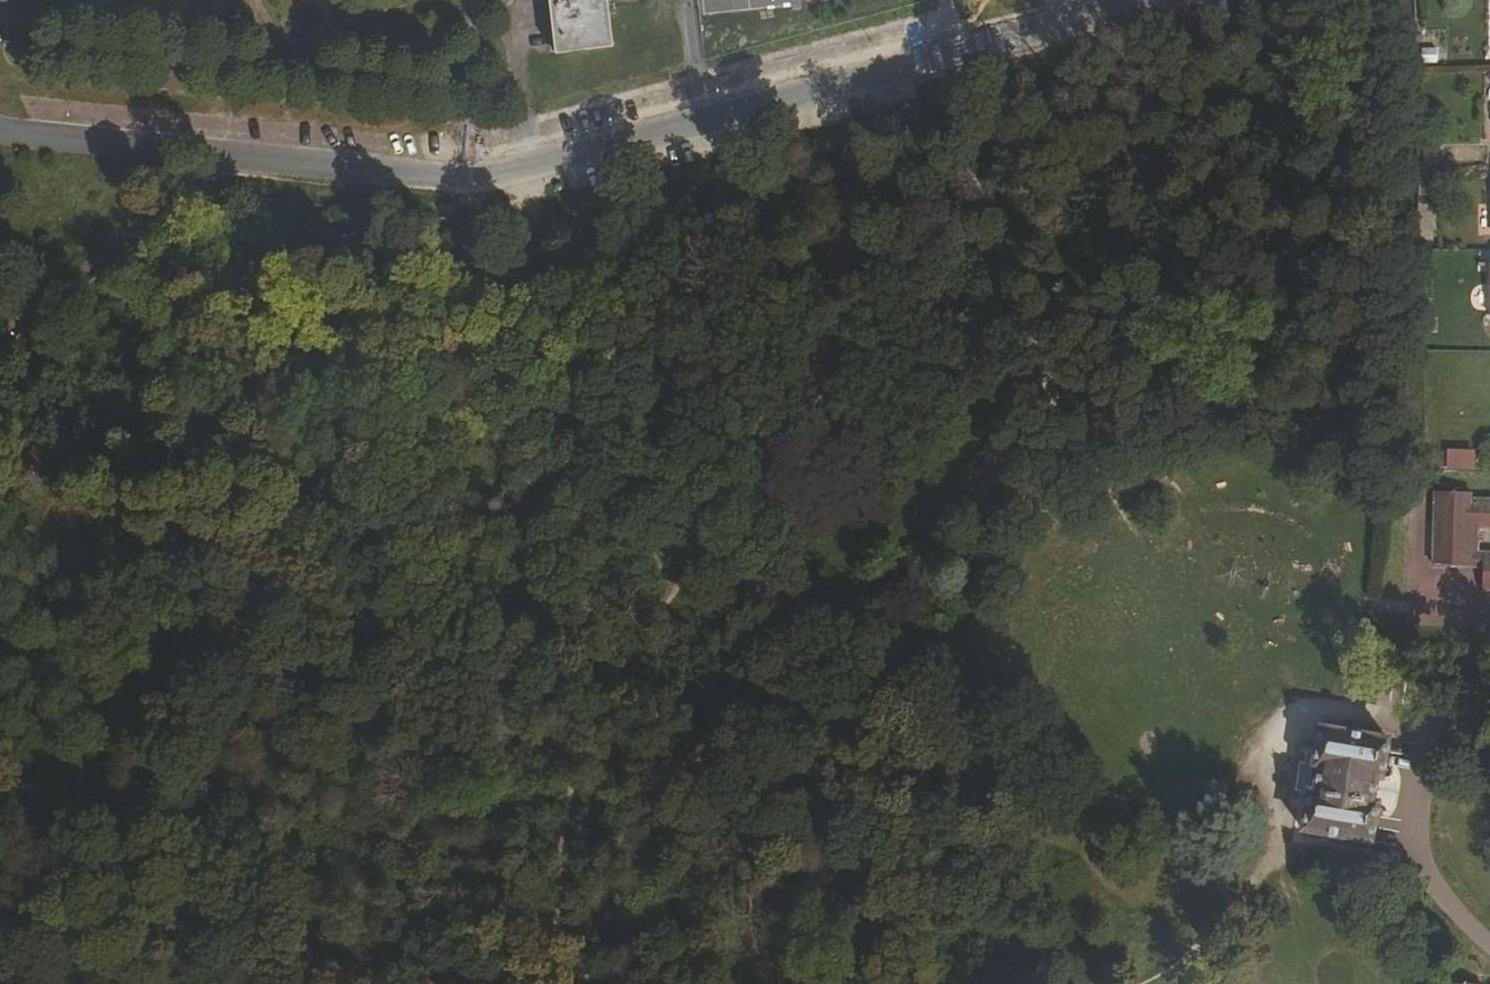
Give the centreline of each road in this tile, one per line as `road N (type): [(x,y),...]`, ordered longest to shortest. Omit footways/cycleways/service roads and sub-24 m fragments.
road 1 (residential): [(0,124),(459,173),(1136,0)]

